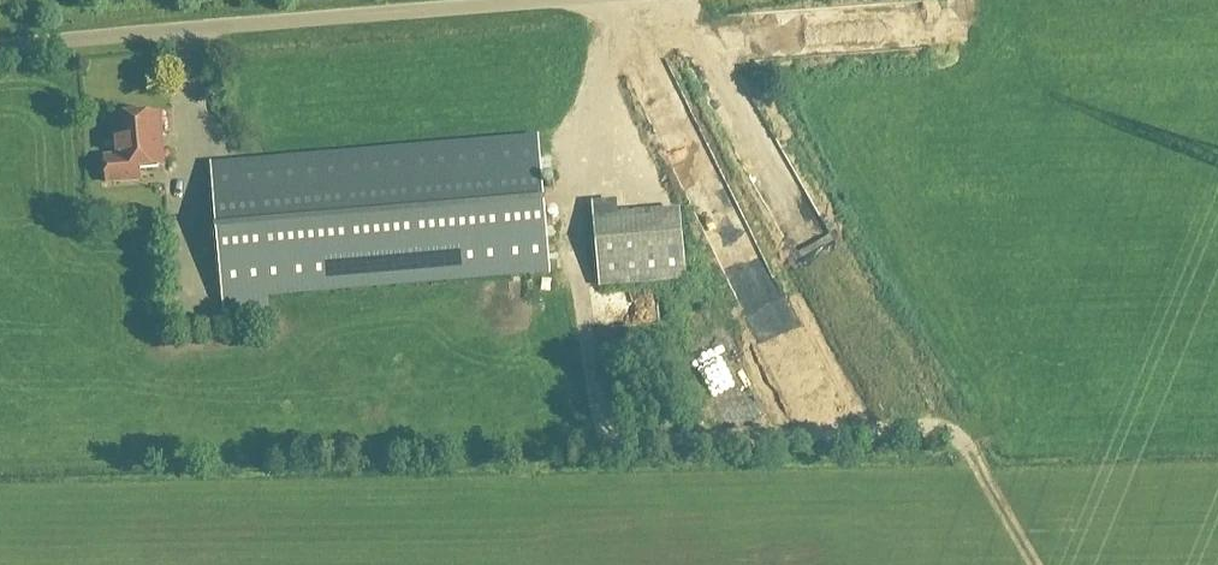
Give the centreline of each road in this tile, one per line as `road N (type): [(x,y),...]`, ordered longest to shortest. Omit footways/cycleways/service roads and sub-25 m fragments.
road 1 (track): [(573,218),(598,414),(616,436),(948,434),(967,446),(1038,564)]
road 2 (unclassified): [(0,45),(549,0)]

